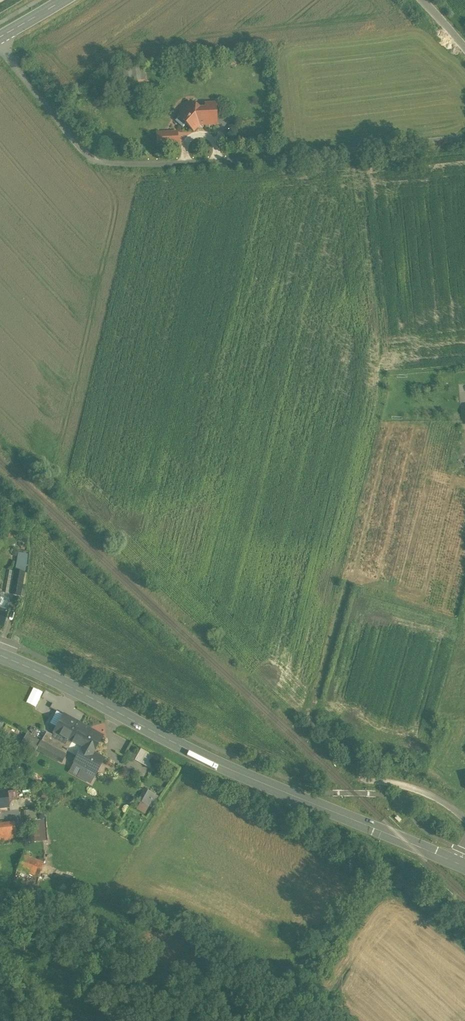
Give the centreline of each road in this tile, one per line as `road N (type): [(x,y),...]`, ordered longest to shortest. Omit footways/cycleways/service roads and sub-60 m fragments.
road 1 (unclassified): [(0,48),(75,141),(105,161),(184,163),(464,136)]
road 2 (secondary): [(0,654),(246,776),(464,868)]

